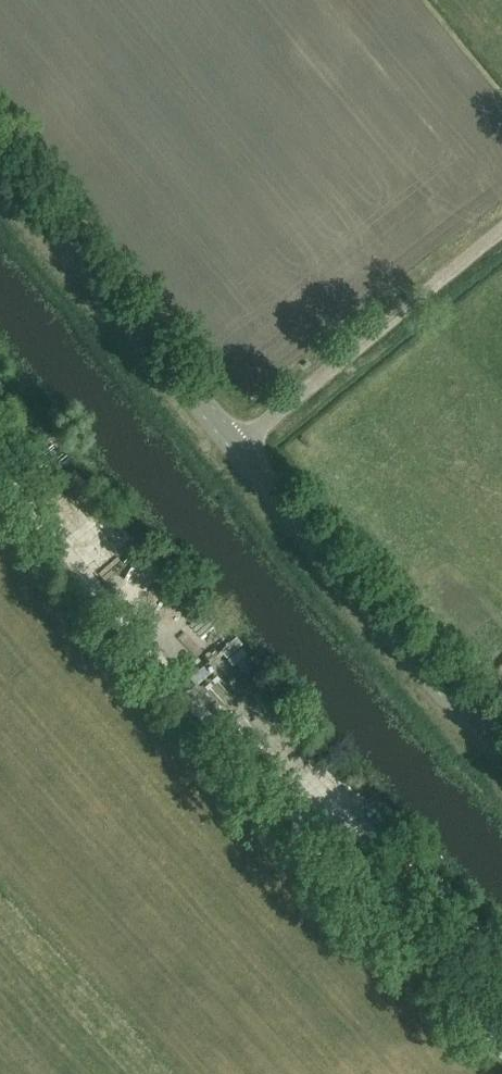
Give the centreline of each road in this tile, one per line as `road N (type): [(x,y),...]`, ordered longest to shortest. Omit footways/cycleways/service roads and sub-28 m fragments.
road 1 (tertiary): [(501,750),(0,167)]
road 2 (unclassified): [(501,1045),(0,466)]
road 3 (track): [(233,446),(501,228)]

